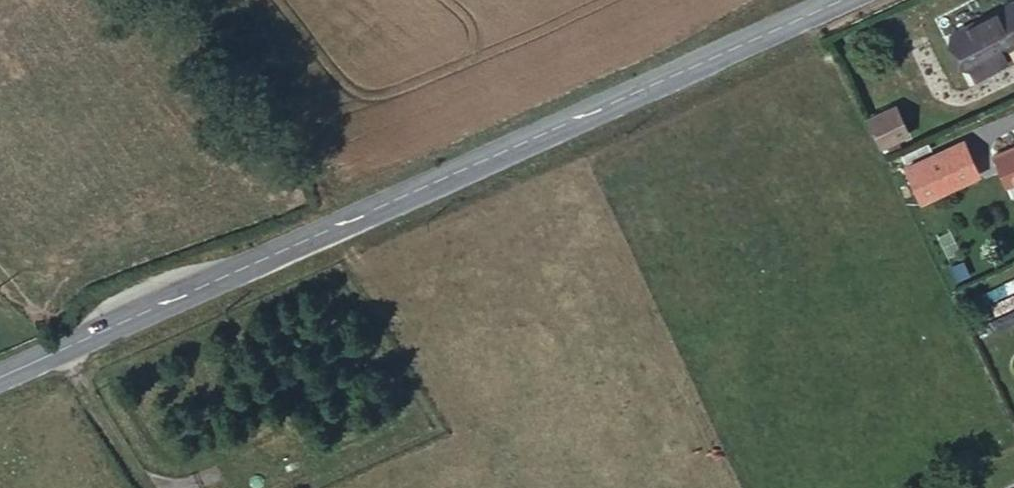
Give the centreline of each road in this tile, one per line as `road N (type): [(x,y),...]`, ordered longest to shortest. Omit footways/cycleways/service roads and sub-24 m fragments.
road 1 (tertiary): [(0,377),(359,205),(823,0)]
road 2 (track): [(153,487),(64,349)]

